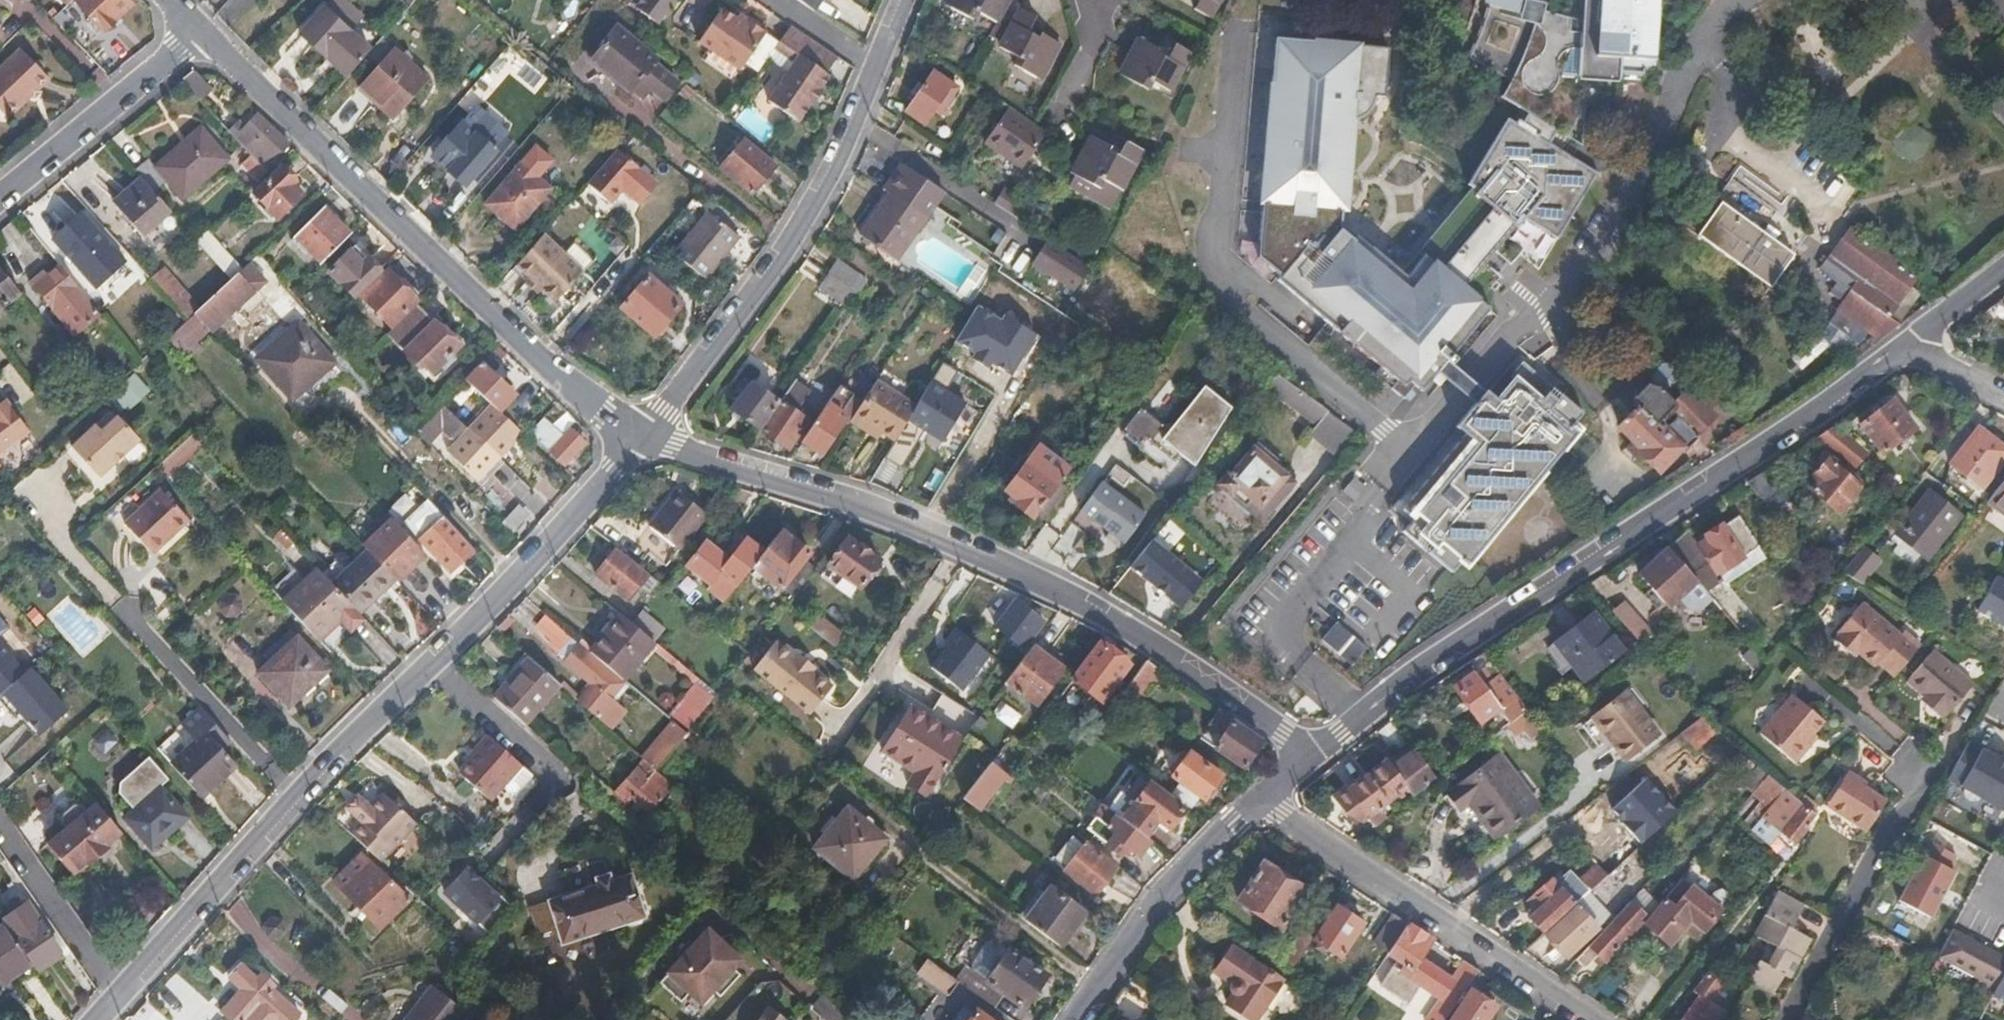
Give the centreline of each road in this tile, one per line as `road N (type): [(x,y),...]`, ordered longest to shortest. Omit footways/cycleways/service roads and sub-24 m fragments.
road 1 (residential): [(642,437),(464,640),(294,793),(92,1019)]
road 2 (residential): [(1308,761),(1283,729),(1180,659),(1051,589),(862,509),(642,437)]
road 3 (tertiary): [(1906,350),(1468,648),(1414,675),(1308,761)]
road 4 (residential): [(200,34),(545,365),(642,437)]
road 5 (residential): [(642,437),(824,193),(908,0)]
road 6 (residential): [(1600,1019),(1390,891),(1265,798)]
road 7 (tertiary): [(1265,798),(1177,880),(1075,1019)]
road 8 (residential): [(1912,770),(1925,785),(1892,824),(1791,1019)]
road 9 (residential): [(0,198),(200,34)]
road 10 (tertiary): [(2003,271),(1906,350)]

